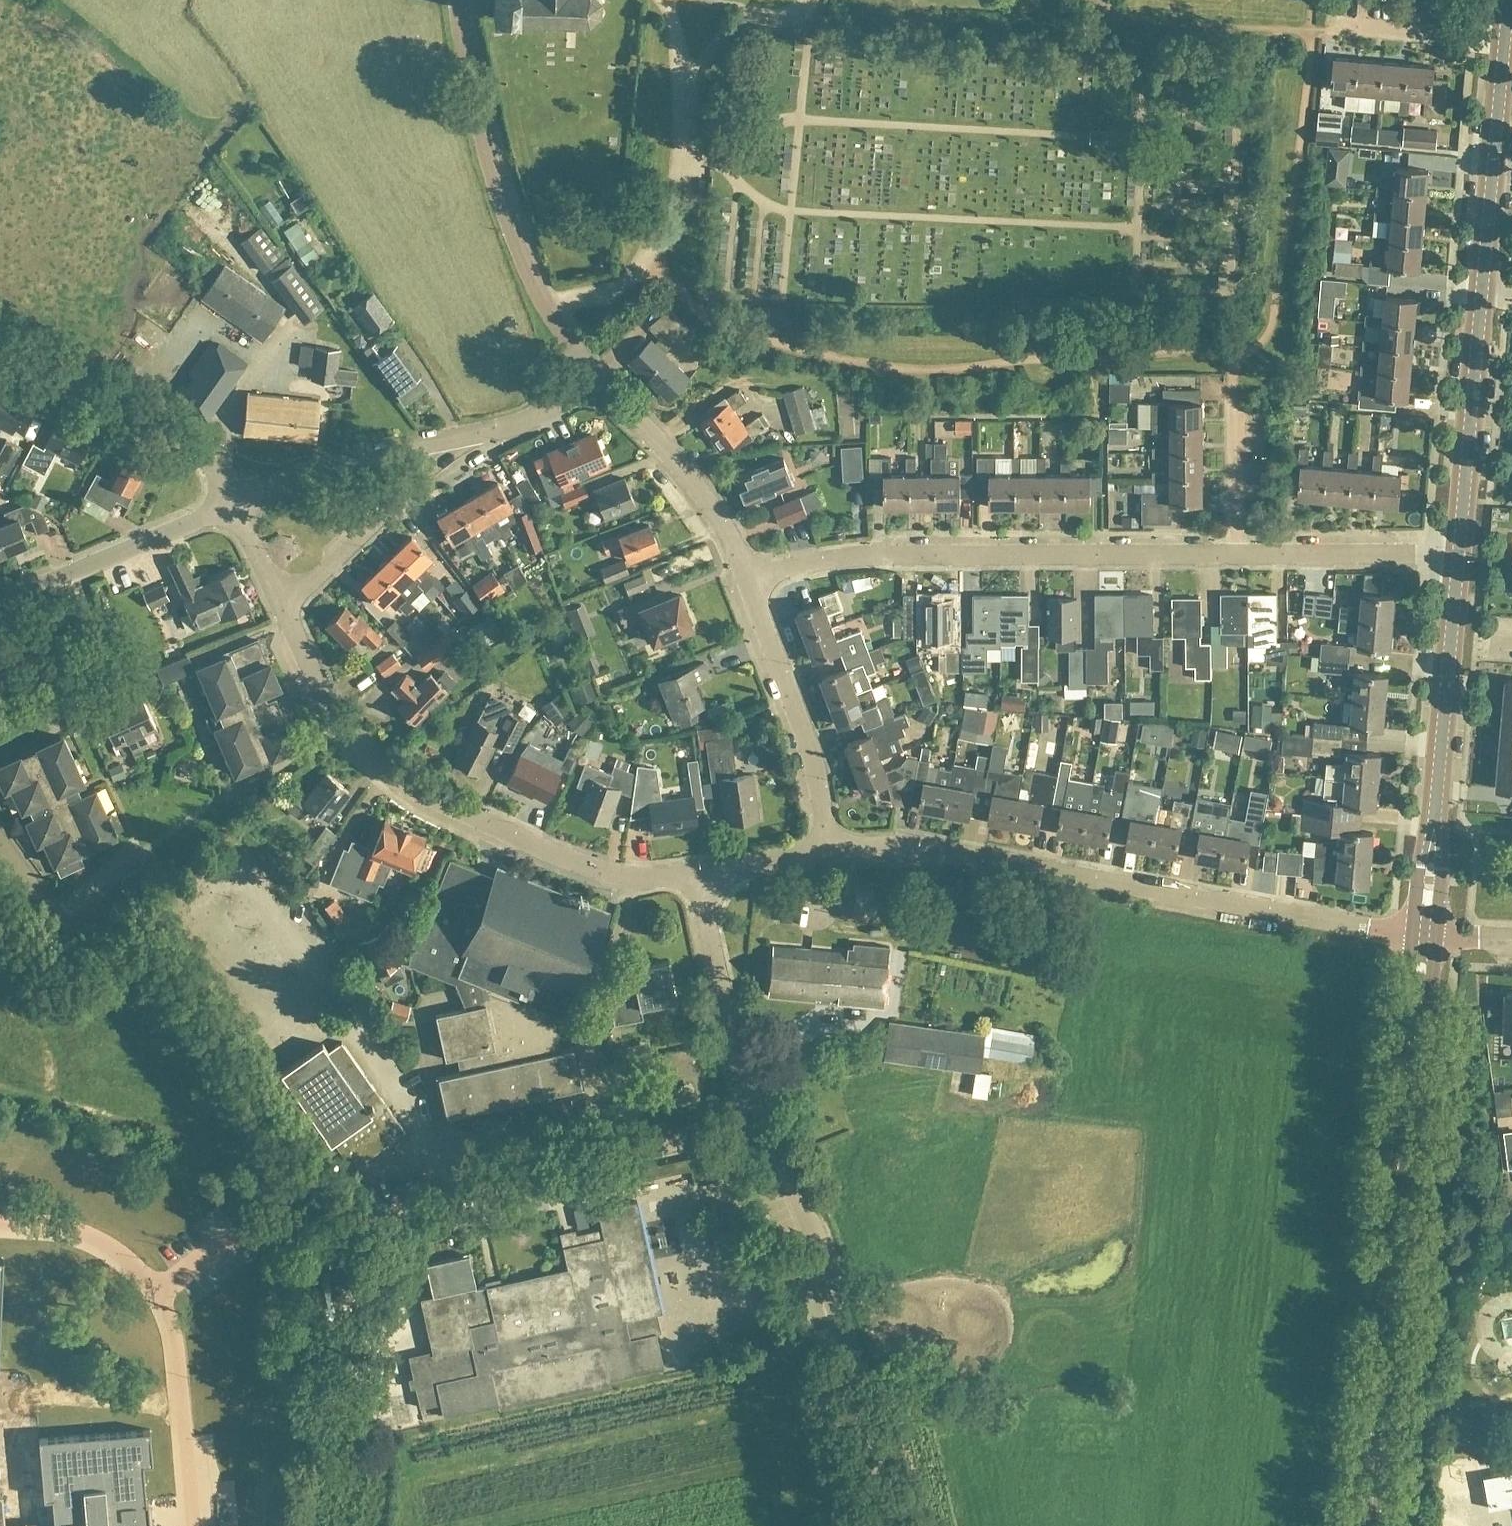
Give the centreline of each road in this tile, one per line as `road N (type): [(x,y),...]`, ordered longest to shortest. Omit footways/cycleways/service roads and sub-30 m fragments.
road 1 (residential): [(747,583),(842,561),(1458,557)]
road 2 (residential): [(1413,939),(923,850),(827,851)]
road 3 (residential): [(696,875),(622,883),(443,809),(381,772),(343,733),(285,611)]
road 4 (tertiary): [(1366,1525),(1410,1082)]
road 5 (residential): [(885,1525),(835,1314),(763,1122)]
road 6 (unclassified): [(193,1525),(162,1294),(114,1255),(70,1234),(0,1224)]
road 7 (residential): [(370,1212),(763,1122)]
road 8 (residential): [(546,307),(619,292),(687,199),(696,163),(669,0)]
road 9 (residential): [(546,307),(504,221),(459,0)]
road 10 (residential): [(0,343),(159,425),(210,465),(234,504)]
road 11 (tertiary): [(1481,287),(1509,0)]
road 12 (residential): [(827,851),(747,583)]
road 13 (tertiary): [(1458,557),(1481,287)]
road 14 (residential): [(747,583),(681,469),(593,375)]
road 15 (residential): [(763,1122),(724,1007),(696,875)]
road 16 (residential): [(234,504),(0,605)]
road 17 (residential): [(285,611),(456,440)]
road 18 (residential): [(234,504),(319,468),(456,440)]
road 19 (tertiary): [(1439,760),(1458,557)]
road 20 (tertiary): [(1435,941),(1439,760)]
road 21 (tertiary): [(1439,760),(1413,939)]
road 22 (residential): [(456,440),(549,410),(593,375)]
road 23 (tertiary): [(1410,1082),(1435,941)]
road 24 (tertiary): [(1413,939),(1410,1082)]
road 25 (residential): [(696,875),(827,851)]
road 26 (residential): [(0,845),(75,947)]

